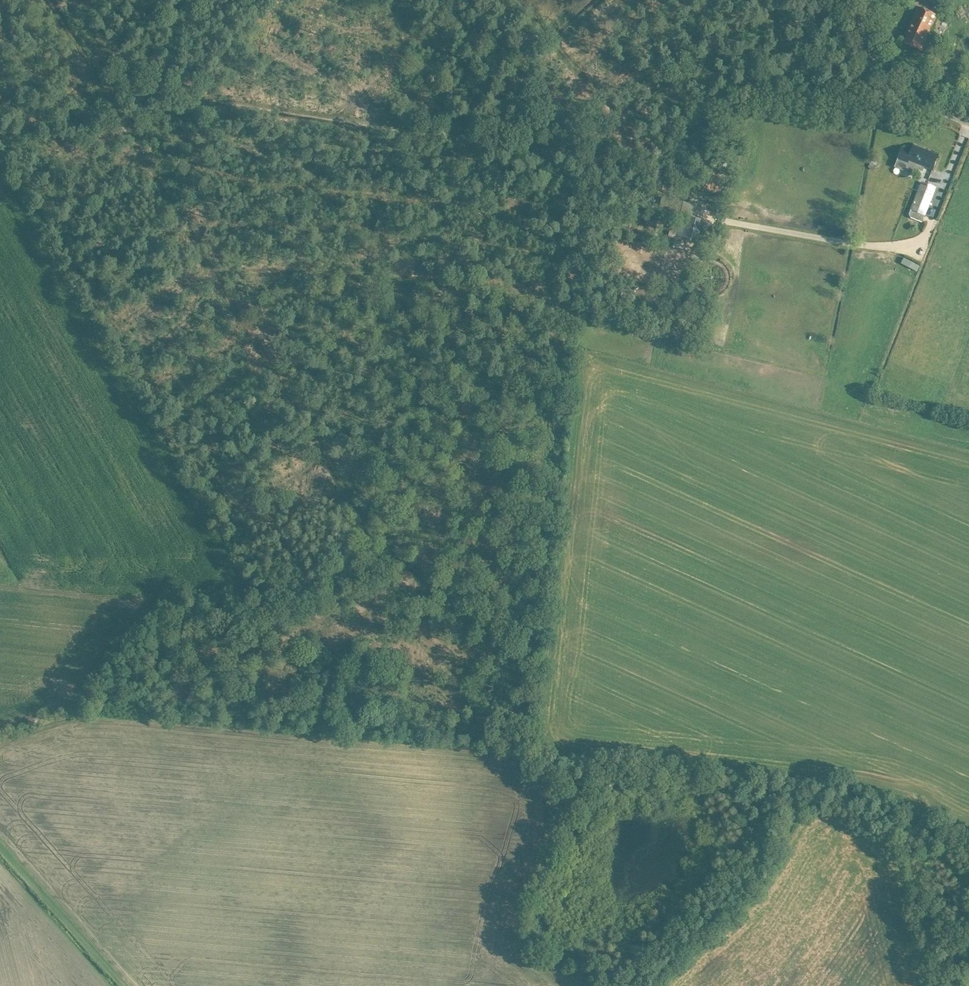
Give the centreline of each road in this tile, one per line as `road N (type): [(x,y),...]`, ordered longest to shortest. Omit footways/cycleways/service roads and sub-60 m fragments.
road 1 (unclassified): [(968,122),(913,98),(884,75),(845,0)]

